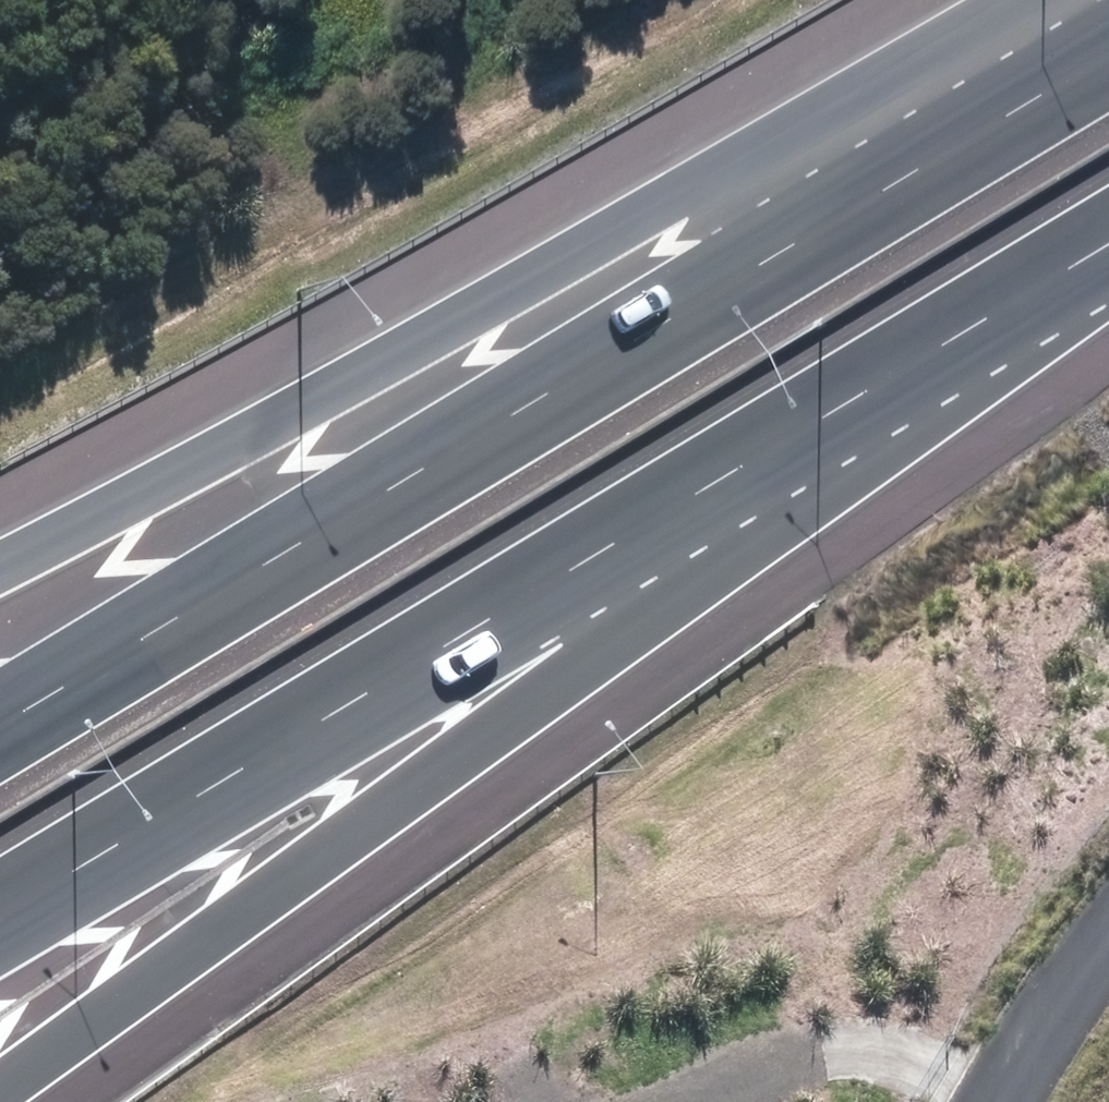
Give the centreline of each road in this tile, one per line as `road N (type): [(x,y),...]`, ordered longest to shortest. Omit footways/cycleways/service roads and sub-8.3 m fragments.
road 1 (motorway): [(1108,261),(676,599),(0,1067)]
road 2 (motorway): [(1108,244),(0,909)]
road 3 (motorway): [(0,706),(1106,56)]
road 4 (motorway): [(0,559),(1106,56)]
road 5 (track): [(685,1101),(726,1066),(860,1039),(995,1082)]
road 6 (track): [(987,1101),(1108,922)]

